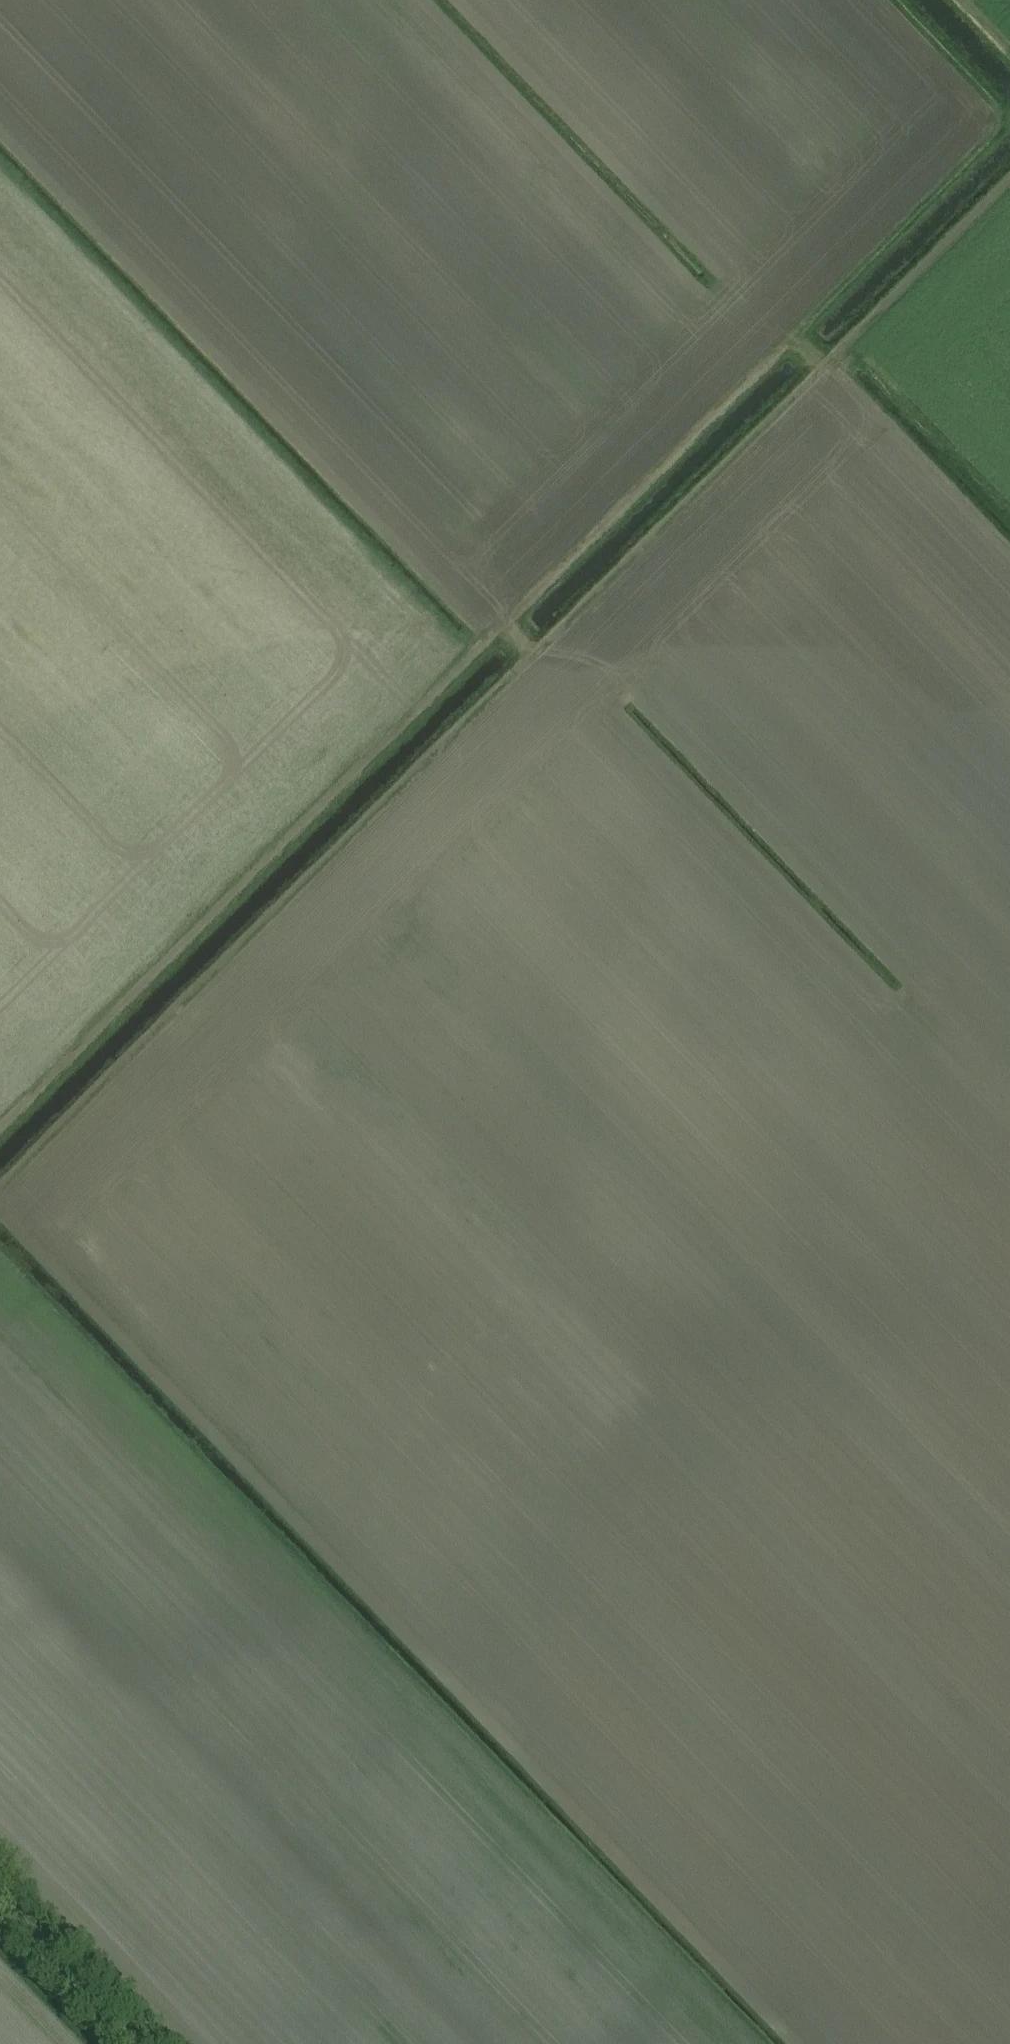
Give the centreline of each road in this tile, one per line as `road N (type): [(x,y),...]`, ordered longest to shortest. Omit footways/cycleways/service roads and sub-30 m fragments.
road 1 (track): [(0,1195),(1009,184)]
road 2 (unclassified): [(129,2043),(0,1910)]

